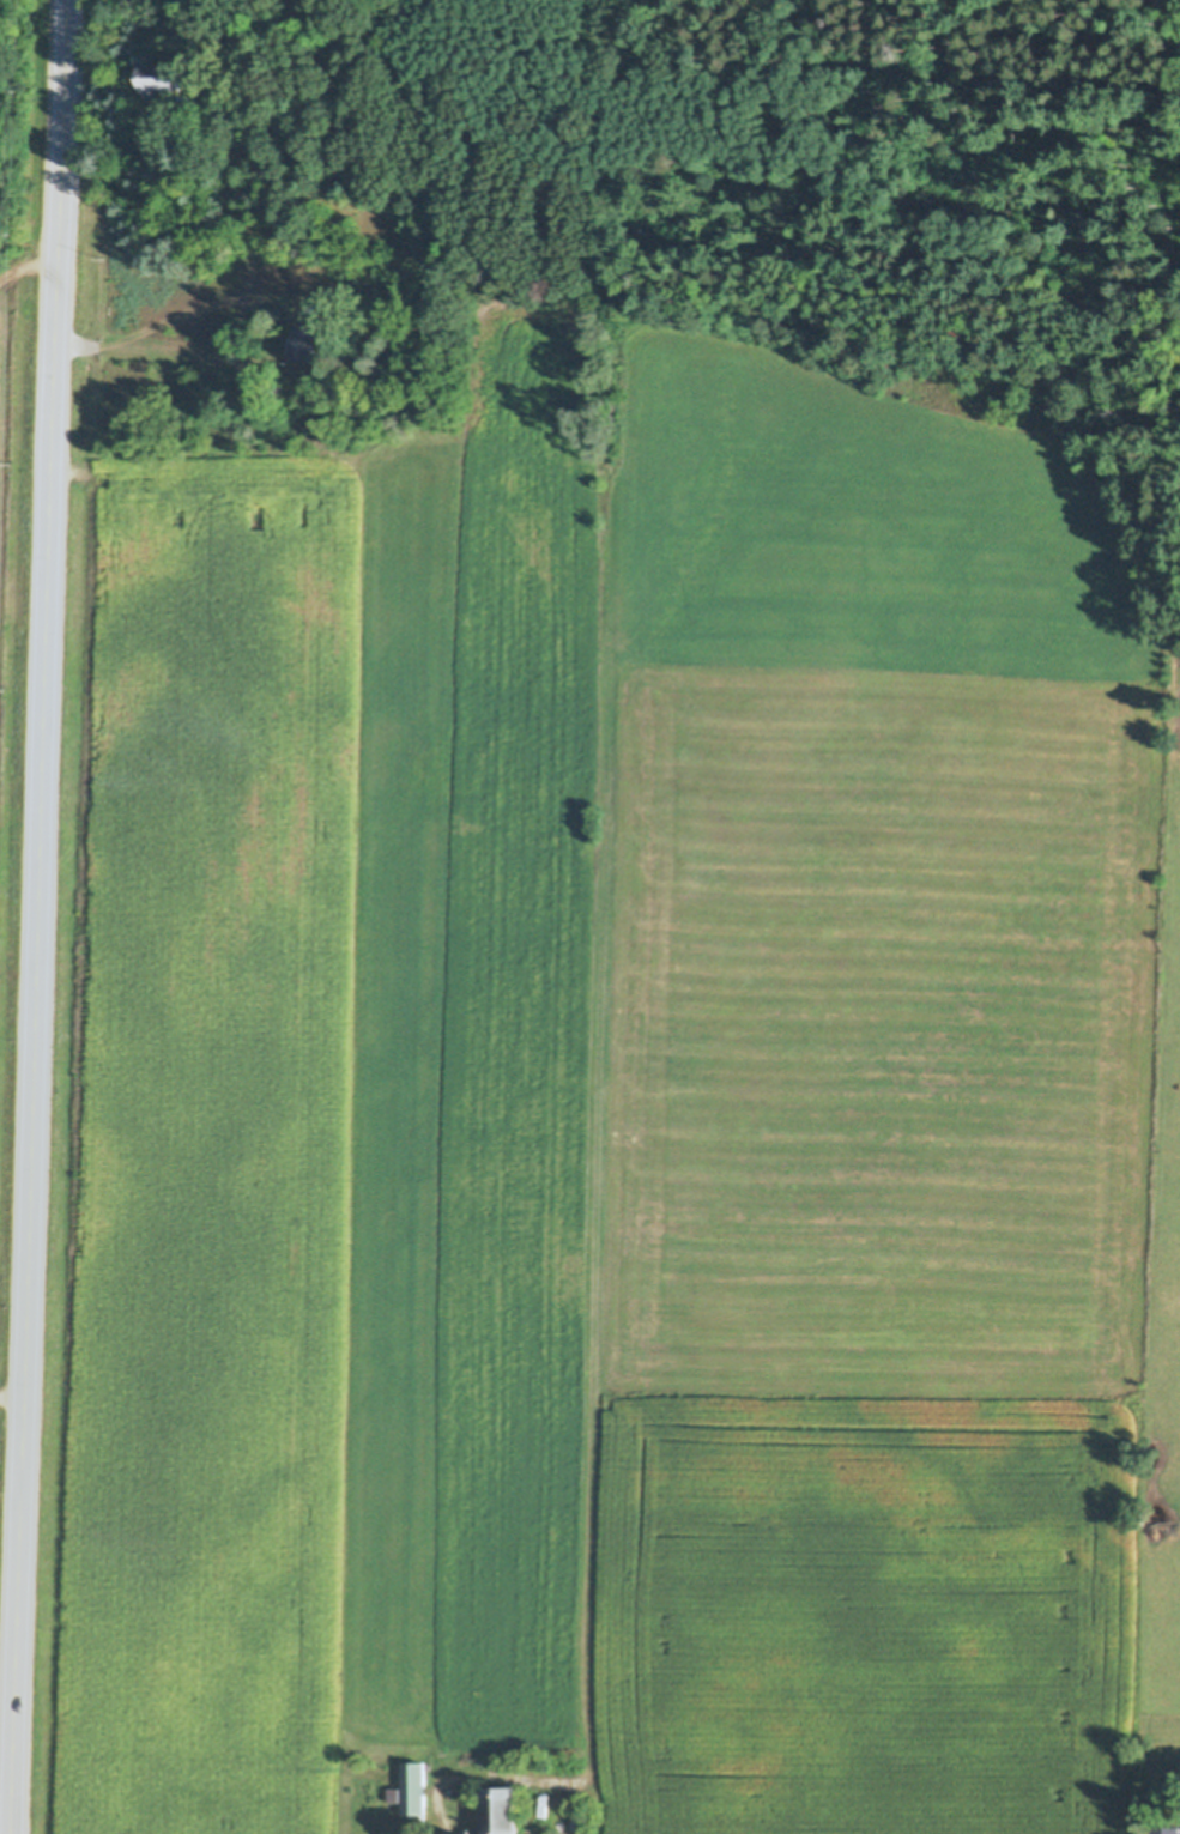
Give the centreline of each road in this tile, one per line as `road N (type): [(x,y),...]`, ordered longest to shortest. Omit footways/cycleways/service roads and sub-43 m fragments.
road 1 (tertiary): [(10,1833),(65,0)]

